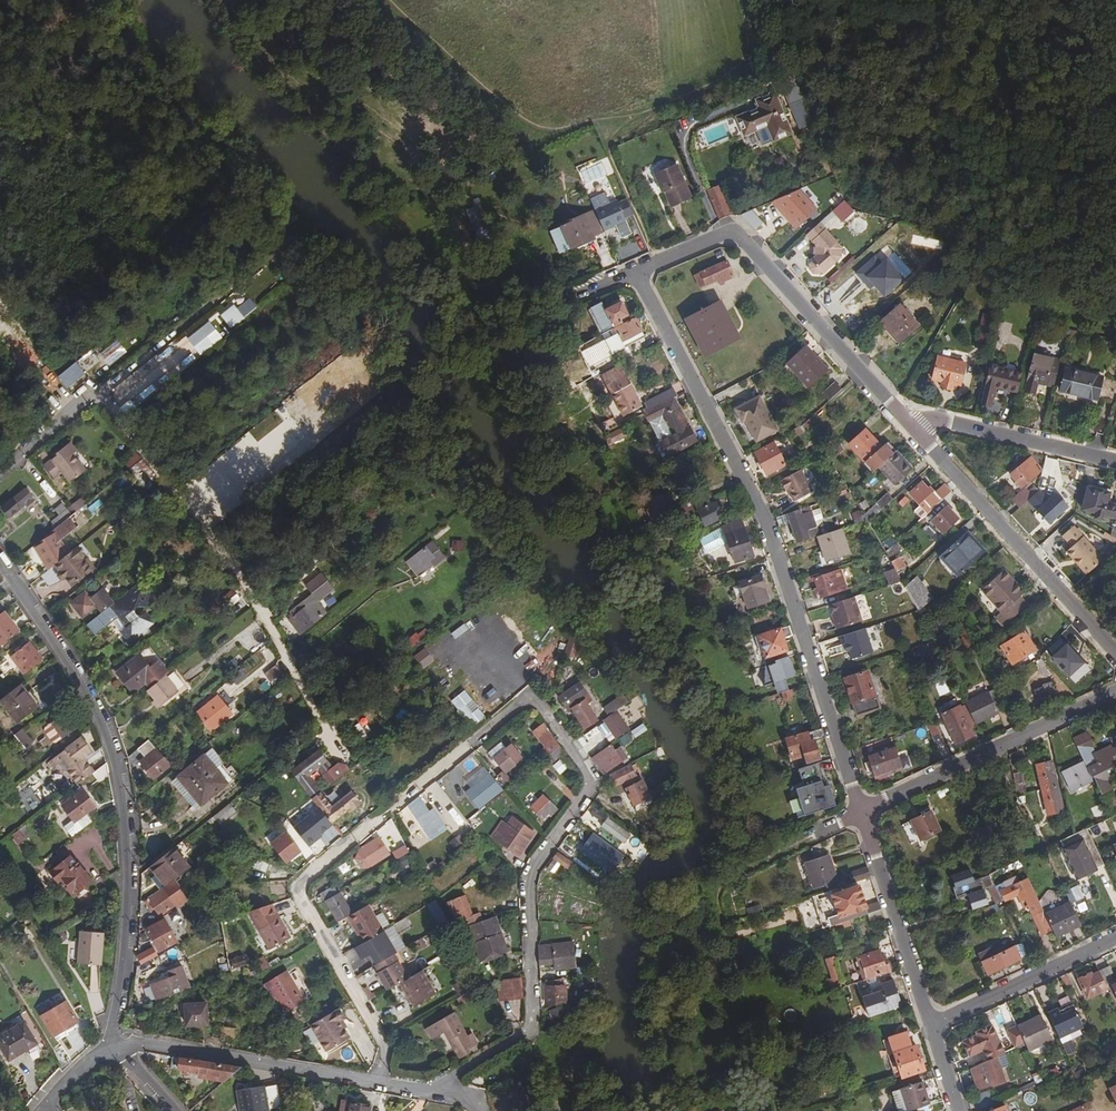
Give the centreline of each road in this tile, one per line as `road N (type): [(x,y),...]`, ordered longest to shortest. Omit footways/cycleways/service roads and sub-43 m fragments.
road 1 (residential): [(430,1091),(518,1038),(533,1016),(526,883),(593,780),(530,697),(295,887),(387,1050),(378,1083)]
road 2 (residential): [(861,814),(765,517),(636,272)]
road 3 (residential): [(111,1048),(127,967),(126,802),(112,738),(74,665),(0,558)]
road 4 (track): [(756,0),(740,71),(559,135),(395,0)]
road 5 (track): [(740,71),(775,63),(828,82),(856,134),(888,164),(942,191),(1115,249)]
road 6 (residential): [(636,272),(736,231),(908,421)]
road 7 (residential): [(908,421),(1115,654)]
road 8 (residential): [(861,814),(1115,693)]
road 9 (residential): [(378,1083),(159,1047),(111,1048)]
road 10 (residential): [(0,474),(193,322)]
road 11 (residential): [(931,1026),(861,814)]
road 12 (residential): [(908,421),(953,423),(1115,461)]
road 13 (residential): [(1115,938),(931,1026)]

